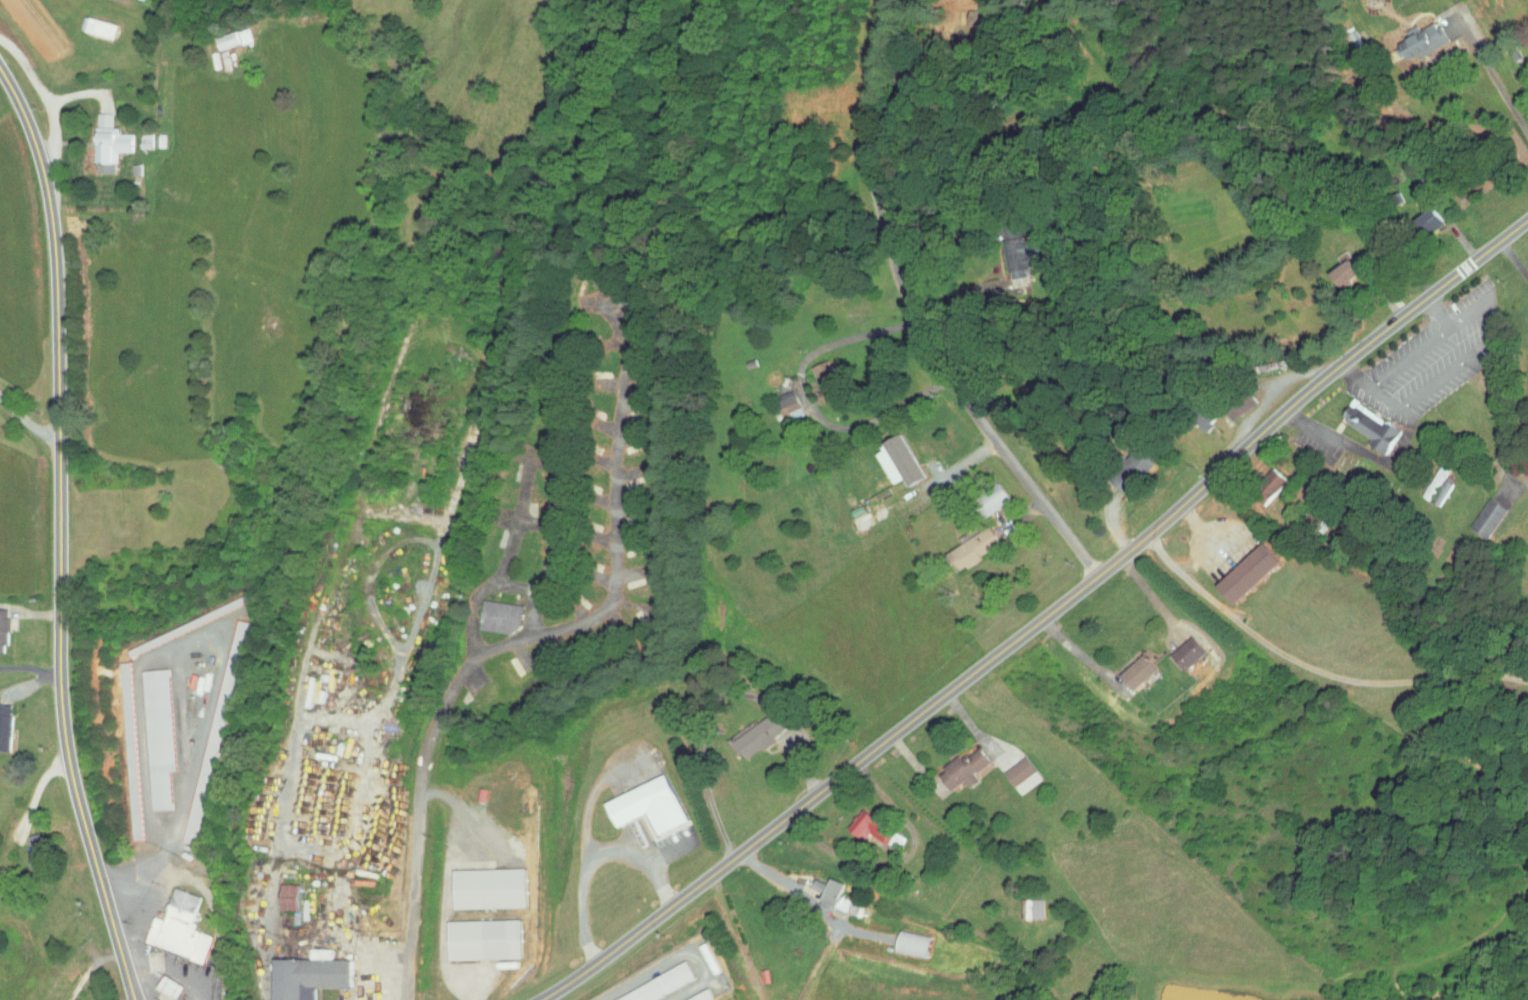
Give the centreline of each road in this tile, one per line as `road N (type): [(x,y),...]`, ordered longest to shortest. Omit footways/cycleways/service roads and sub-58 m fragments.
road 1 (tertiary): [(1527,216),(1260,429),(1092,579),(546,999)]
road 2 (tertiary): [(135,999),(62,723),(59,261),(41,164),(0,71)]
road 3 (residential): [(407,999),(418,794),(444,684),(481,655),(598,619),(610,605),(624,362),(611,285)]
road 4 (residential): [(1092,579),(976,424),(893,265),(870,169),(886,0)]
road 5 (residential): [(459,667),(468,610),(497,573),(526,469)]

